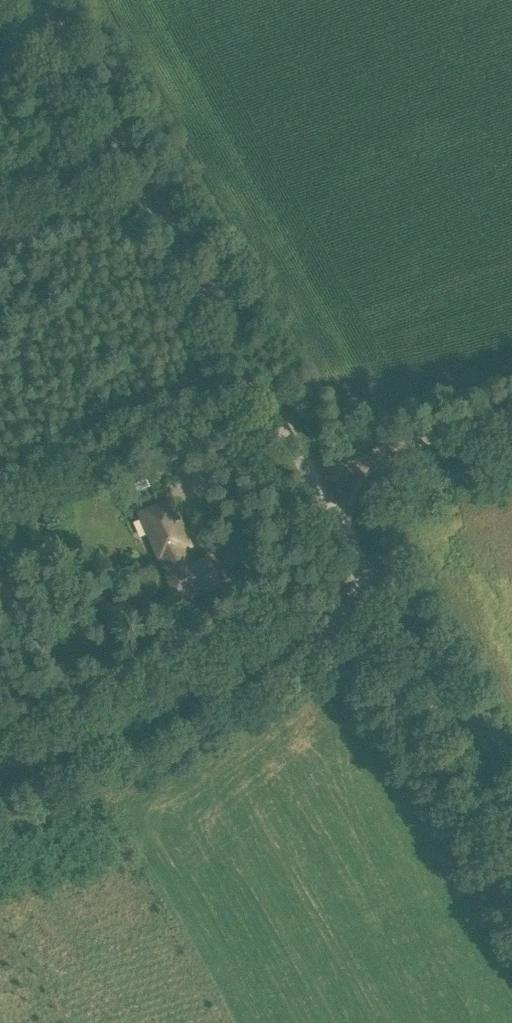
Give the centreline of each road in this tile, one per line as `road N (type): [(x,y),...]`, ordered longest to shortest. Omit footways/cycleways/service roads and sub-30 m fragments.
road 1 (unclassified): [(306,469),(34,0)]
road 2 (unclassified): [(0,766),(288,645),(347,608),(361,589),(356,556),(306,469)]
road 3 (track): [(511,822),(386,594),(361,581)]
road 4 (unclassified): [(511,416),(306,469)]

